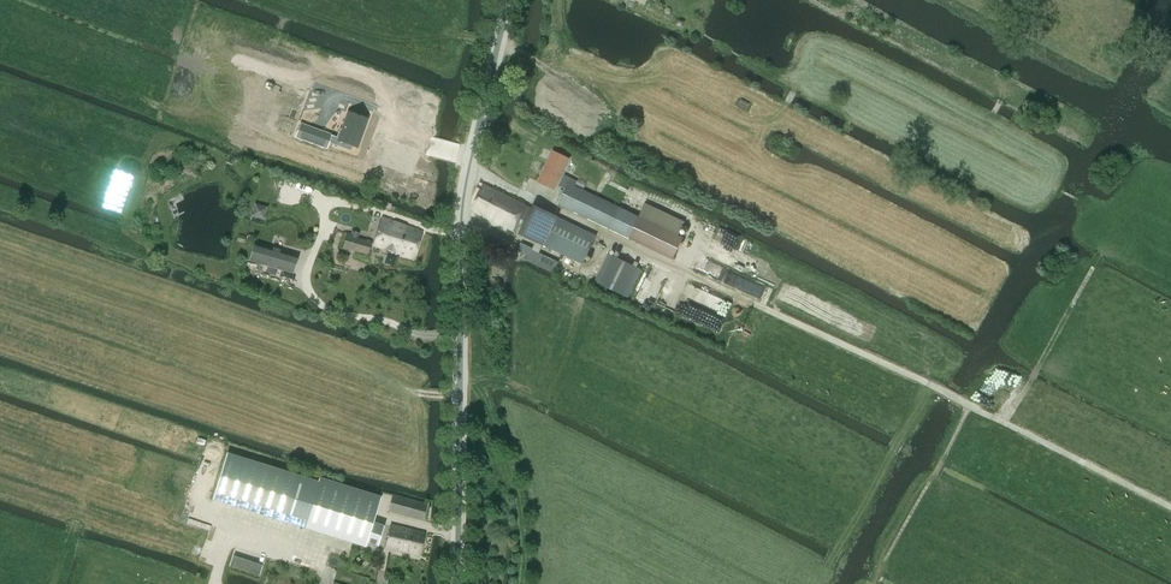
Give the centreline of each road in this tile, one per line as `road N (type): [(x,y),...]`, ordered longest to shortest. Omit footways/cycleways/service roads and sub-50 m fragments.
road 1 (track): [(1170,502),(677,264),(701,213)]
road 2 (secondary): [(460,583),(462,213),(509,0)]
road 3 (track): [(324,169),(337,109),(199,35),(105,0)]
road 4 (track): [(1110,245),(1010,420)]
road 5 (track): [(877,576),(970,408)]

